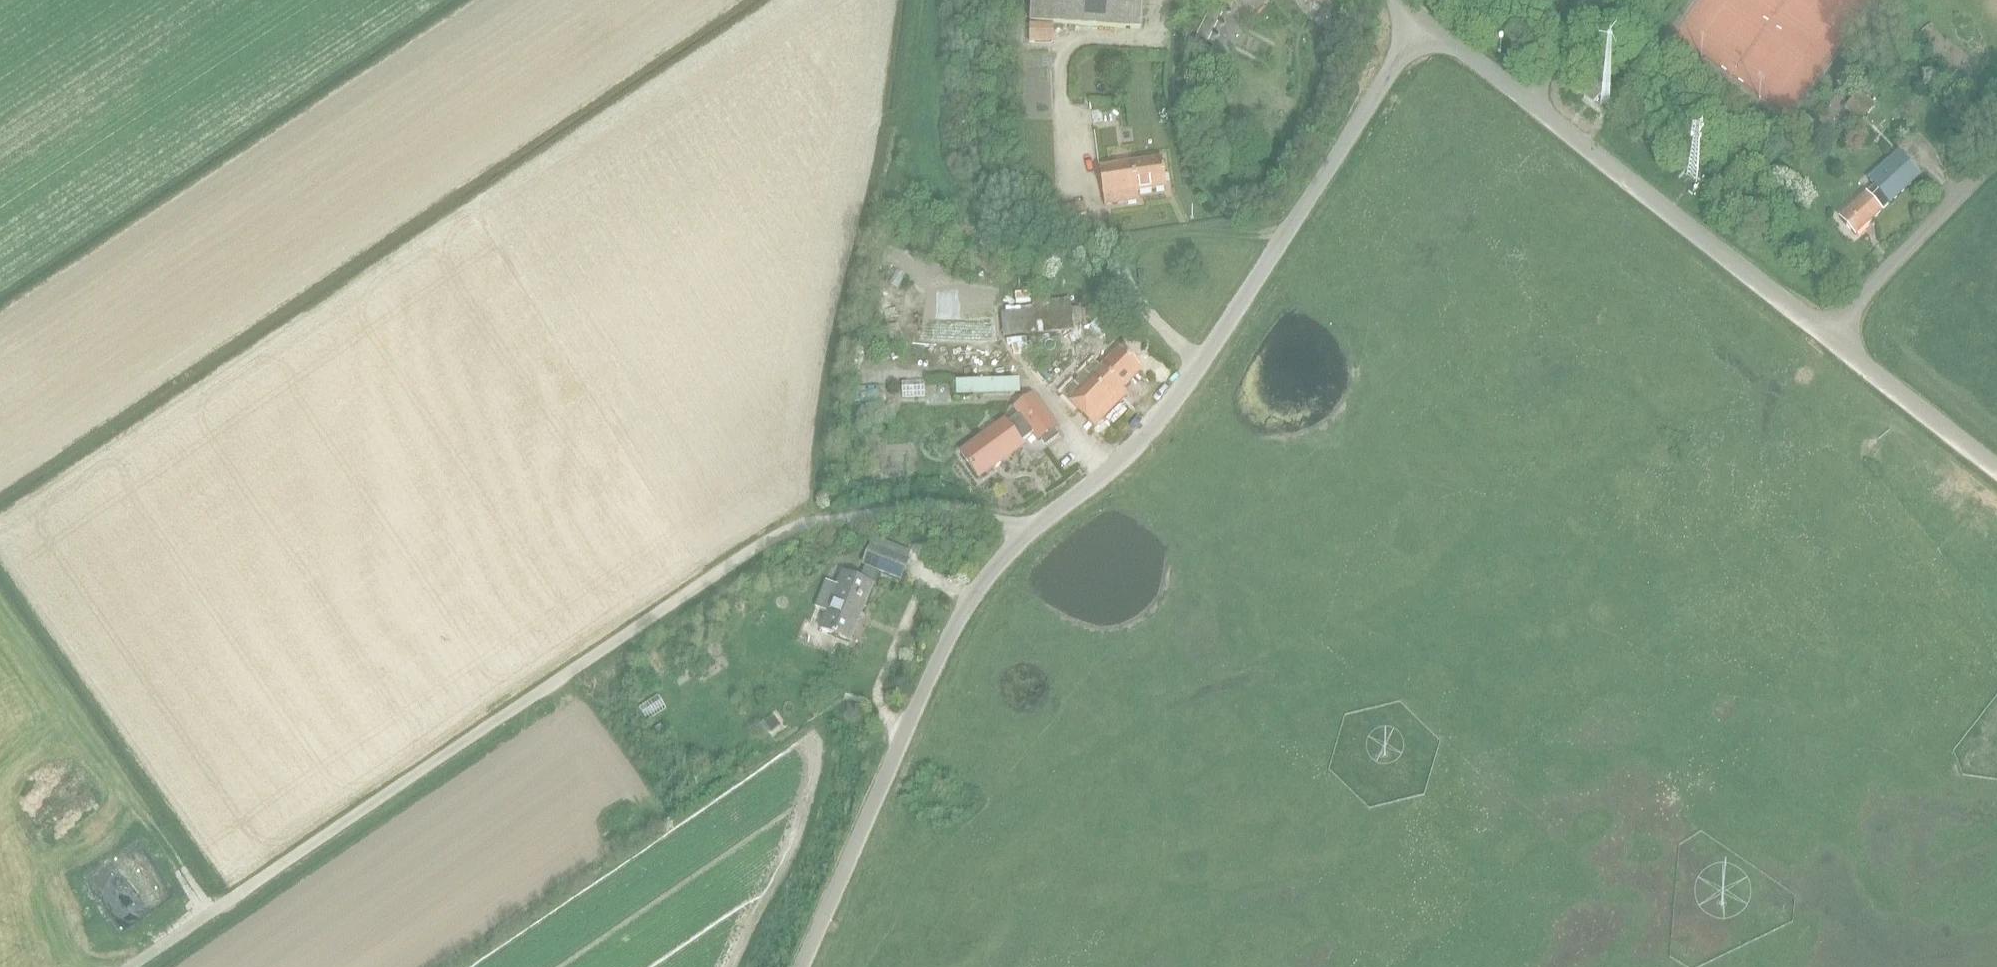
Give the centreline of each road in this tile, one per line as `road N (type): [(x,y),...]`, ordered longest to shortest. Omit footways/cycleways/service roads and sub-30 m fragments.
road 1 (unclassified): [(797,966),(962,608),(1027,529),(1113,461),(1200,362),(1423,22)]
road 2 (track): [(130,966),(796,525),(906,510),(963,511),(1027,529)]
road 3 (unclassified): [(1829,337),(1423,22)]
road 4 (unclassified): [(1829,337),(1996,158)]
road 5 (unclassified): [(1996,467),(1829,337)]

